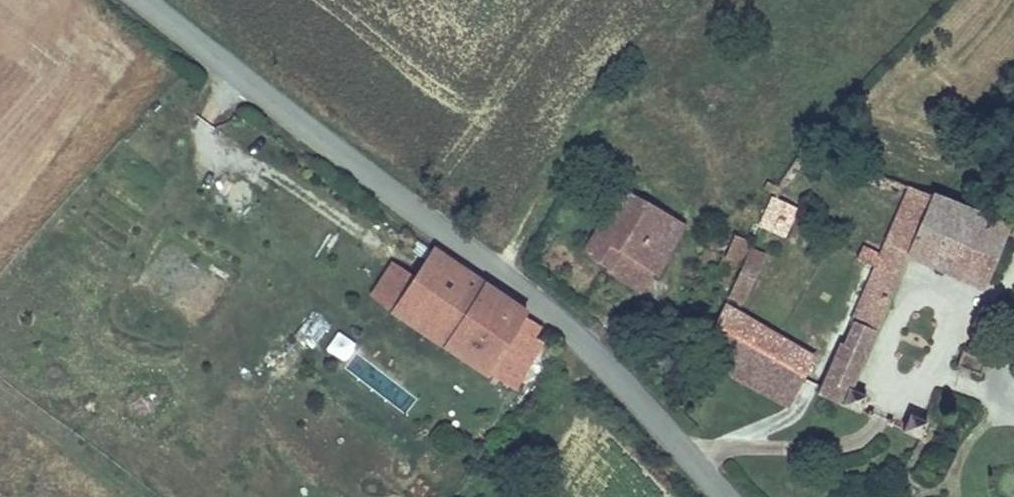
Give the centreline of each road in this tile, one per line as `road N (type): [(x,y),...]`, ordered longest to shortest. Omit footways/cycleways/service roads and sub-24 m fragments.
road 1 (tertiary): [(153,0),(575,334),(723,496)]

